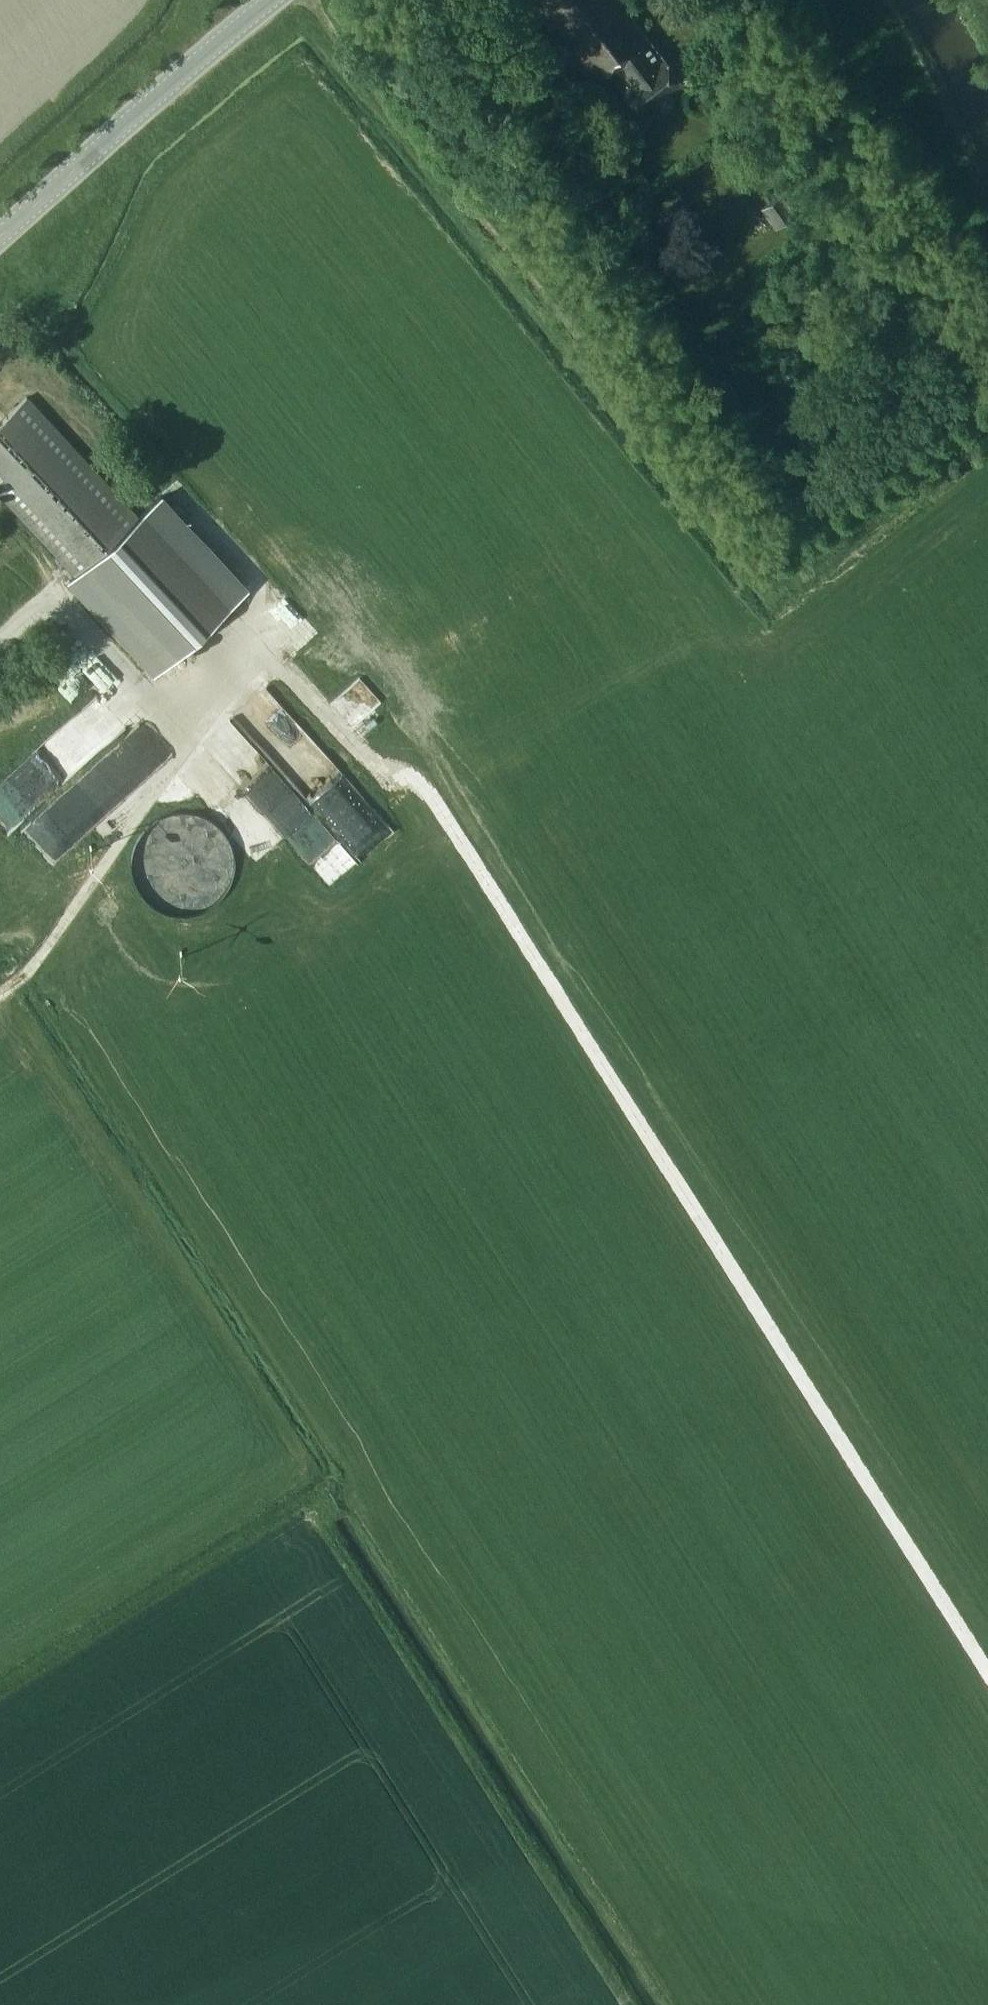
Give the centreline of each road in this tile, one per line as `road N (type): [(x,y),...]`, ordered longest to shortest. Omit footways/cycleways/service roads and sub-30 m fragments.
road 1 (tertiary): [(0,238),(278,0)]

